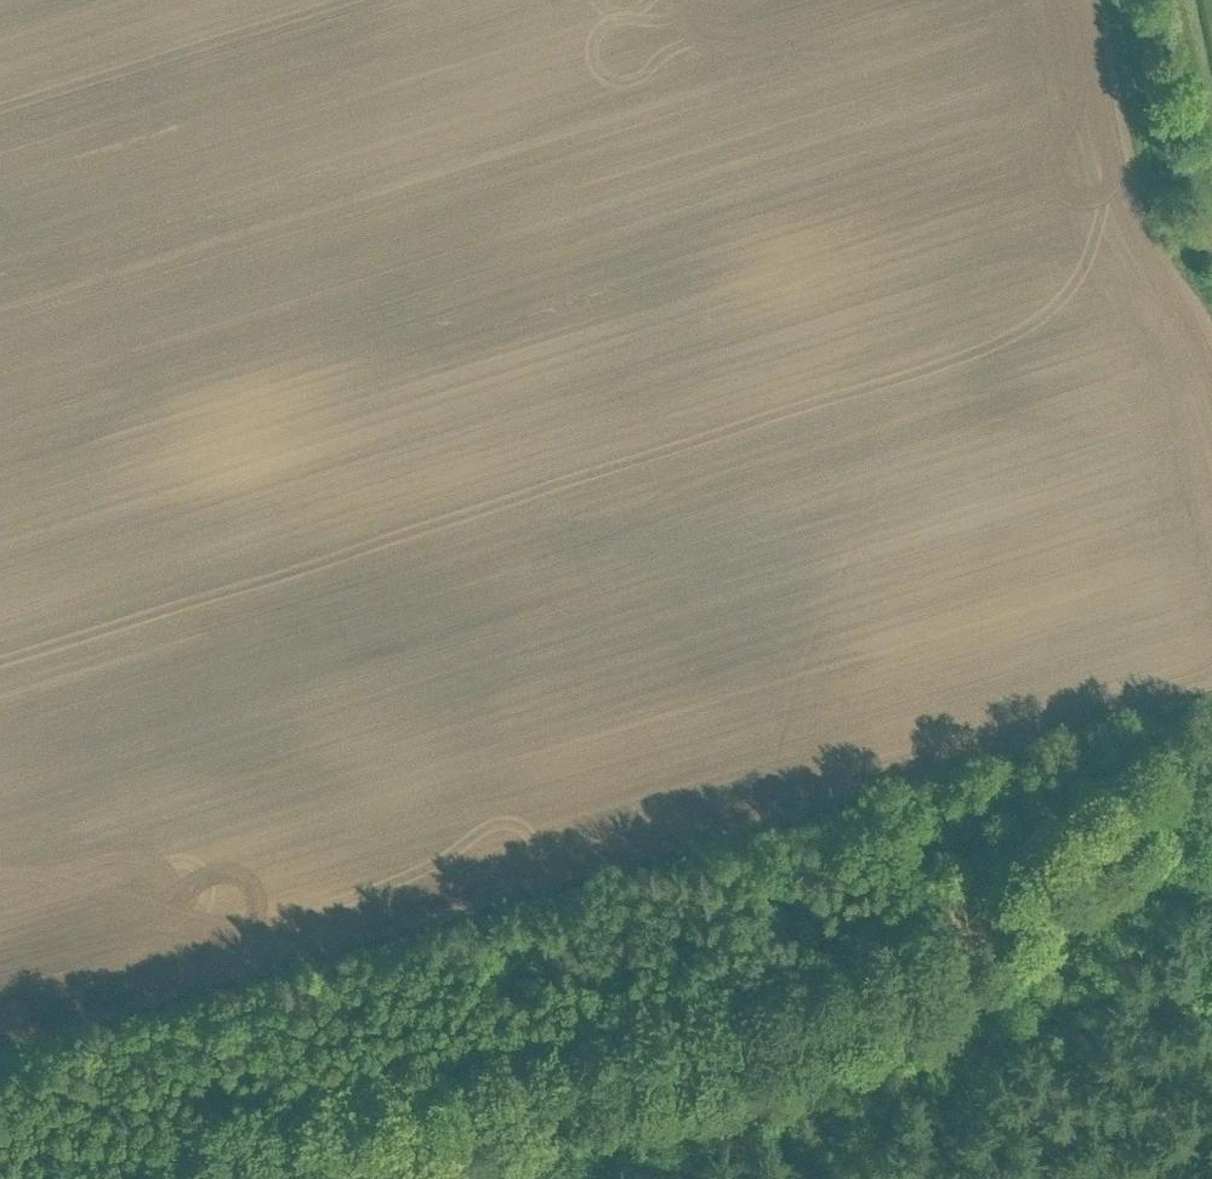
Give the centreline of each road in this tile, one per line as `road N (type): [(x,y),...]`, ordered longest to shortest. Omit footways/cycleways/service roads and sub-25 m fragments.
road 1 (track): [(221,1178),(854,1001),(898,984),(1009,912)]
road 2 (track): [(1037,886),(1211,746)]

